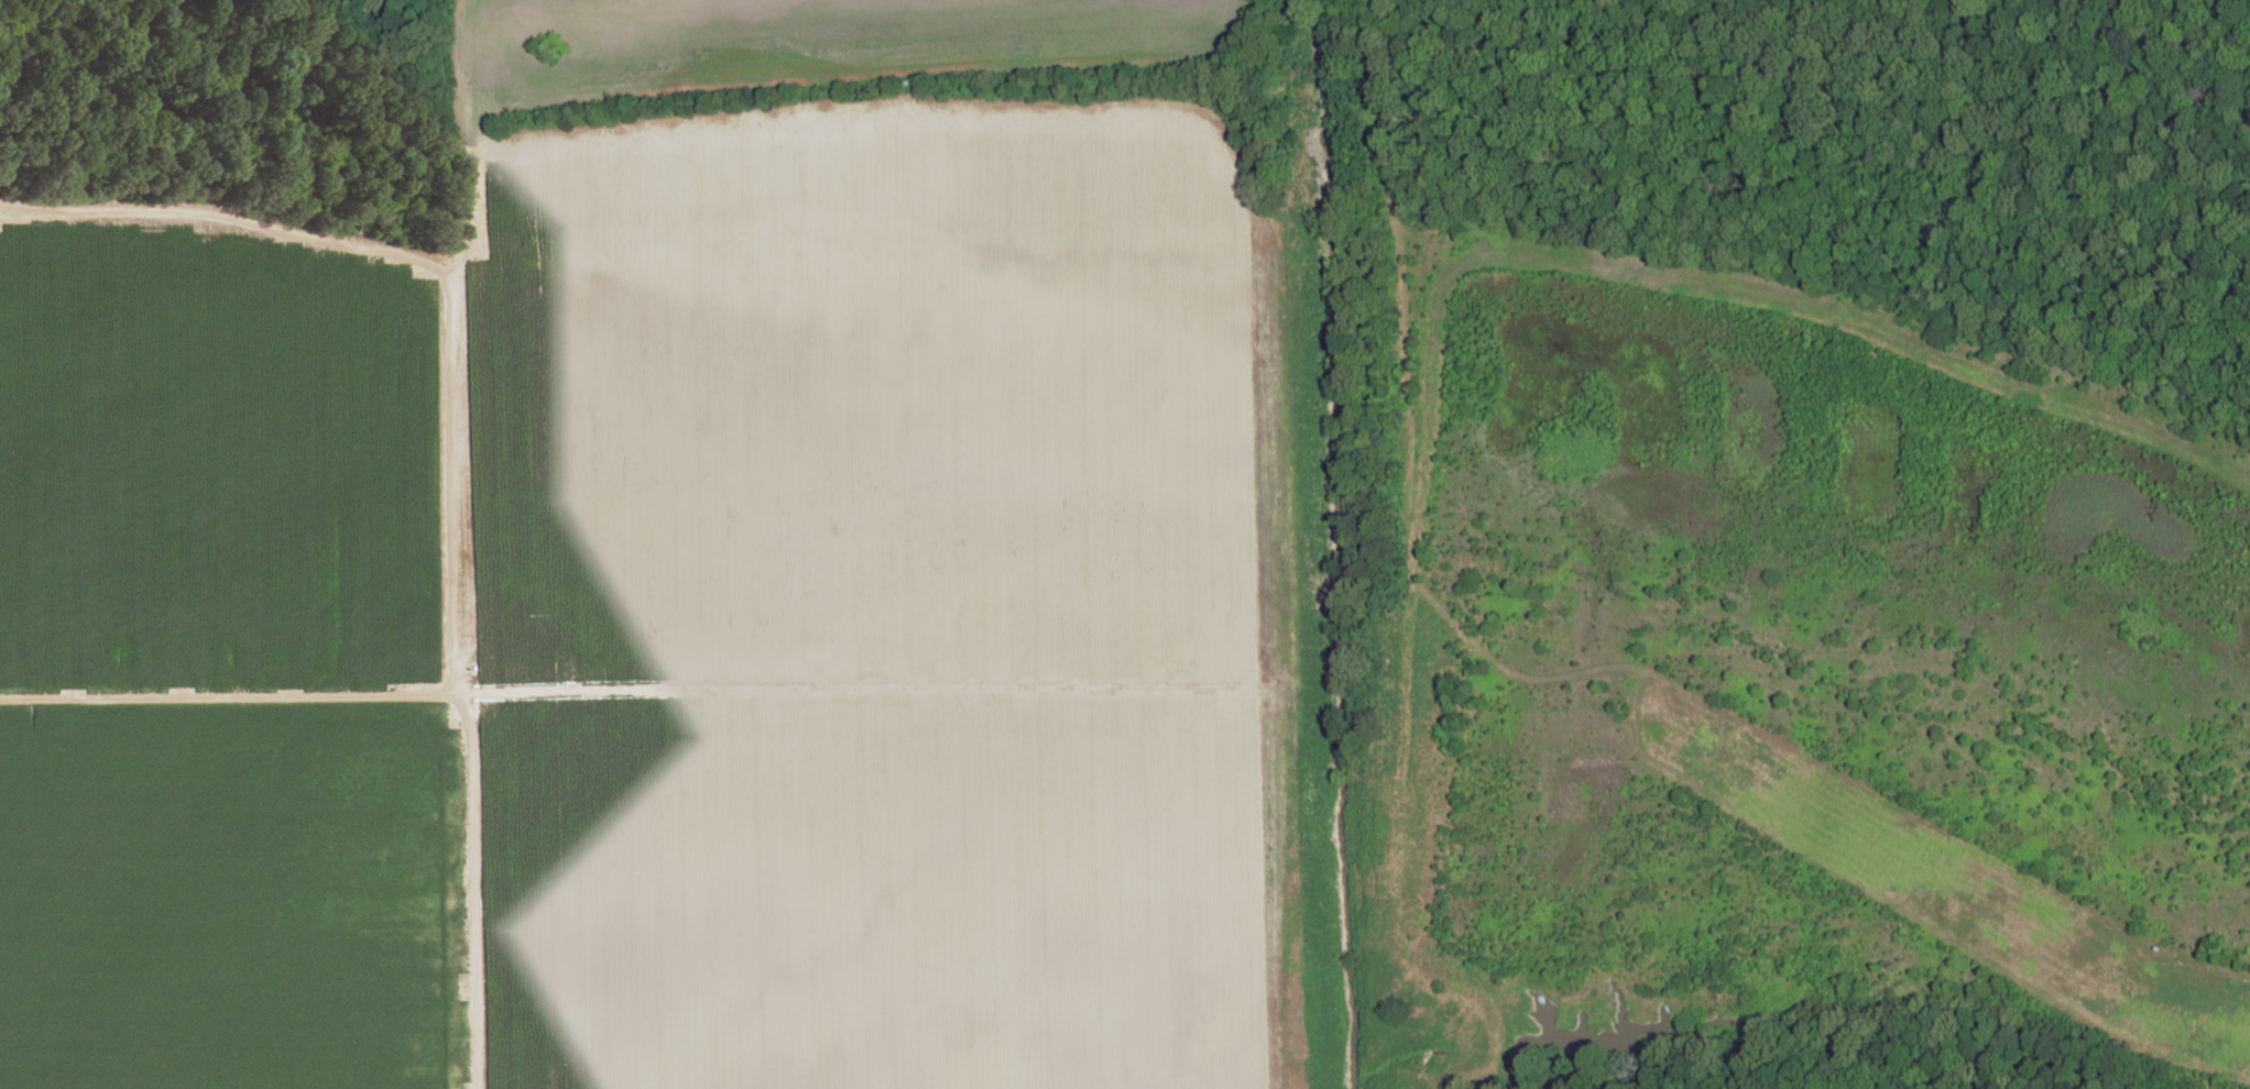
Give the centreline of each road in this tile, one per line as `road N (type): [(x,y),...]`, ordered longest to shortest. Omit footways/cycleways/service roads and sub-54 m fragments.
road 1 (track): [(455,1088),(452,760),(430,277),(413,262),(331,241),(162,211),(0,208)]

